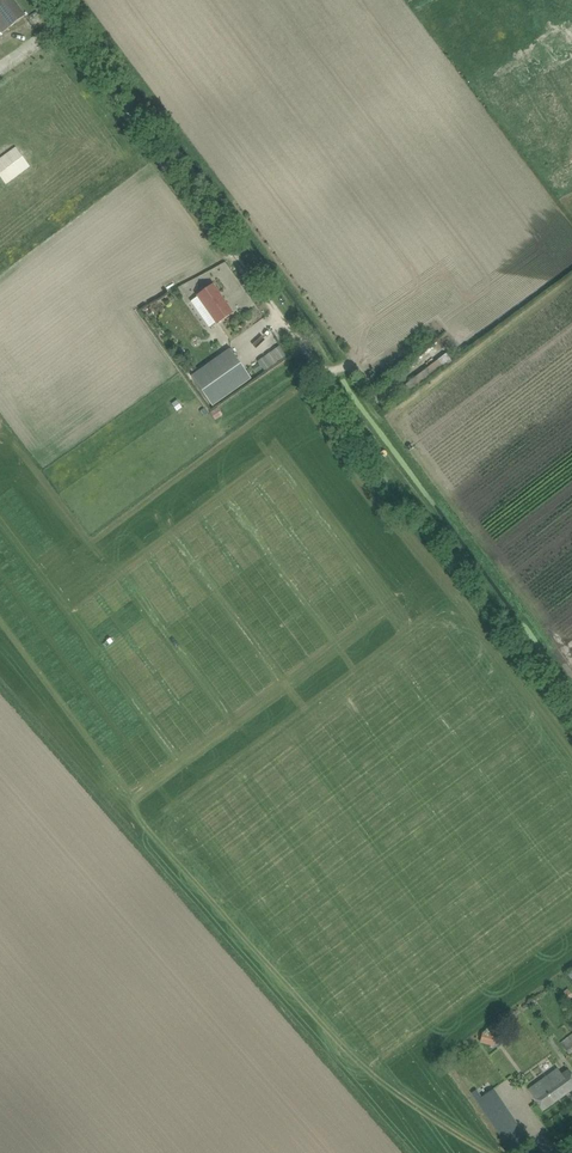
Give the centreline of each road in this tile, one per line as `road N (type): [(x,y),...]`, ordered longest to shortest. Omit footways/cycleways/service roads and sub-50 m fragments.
road 1 (unclassified): [(328,377),(40,0)]

